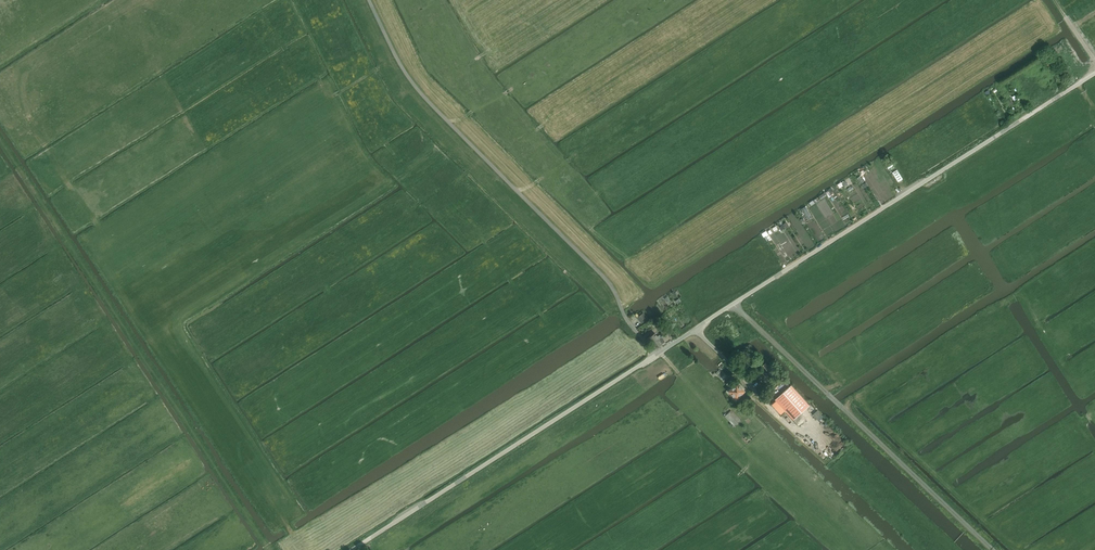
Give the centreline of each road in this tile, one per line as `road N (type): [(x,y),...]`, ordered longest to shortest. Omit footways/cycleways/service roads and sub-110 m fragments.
road 1 (unclassified): [(350,549),(1094,73)]
road 2 (track): [(135,277),(304,549)]

